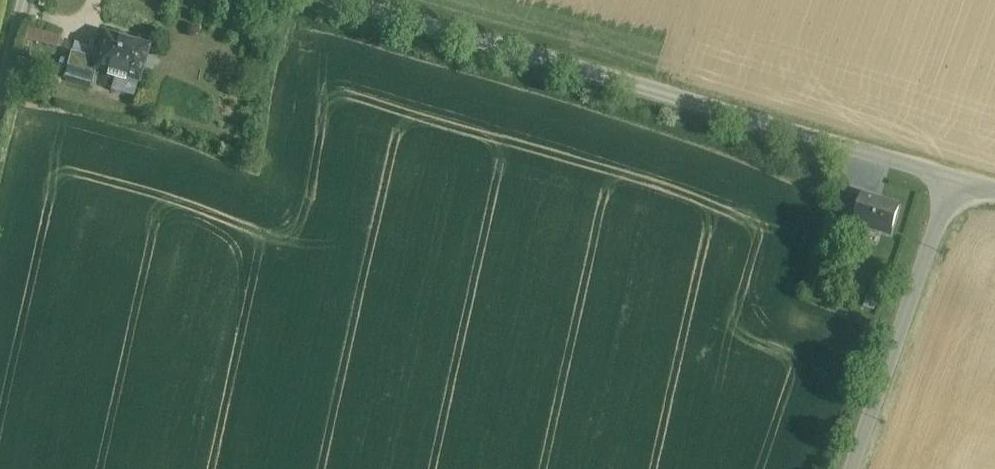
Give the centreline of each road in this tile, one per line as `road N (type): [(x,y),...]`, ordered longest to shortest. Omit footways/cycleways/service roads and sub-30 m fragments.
road 1 (unclassified): [(953,183),(346,0)]
road 2 (unclassified): [(953,183),(846,468)]

